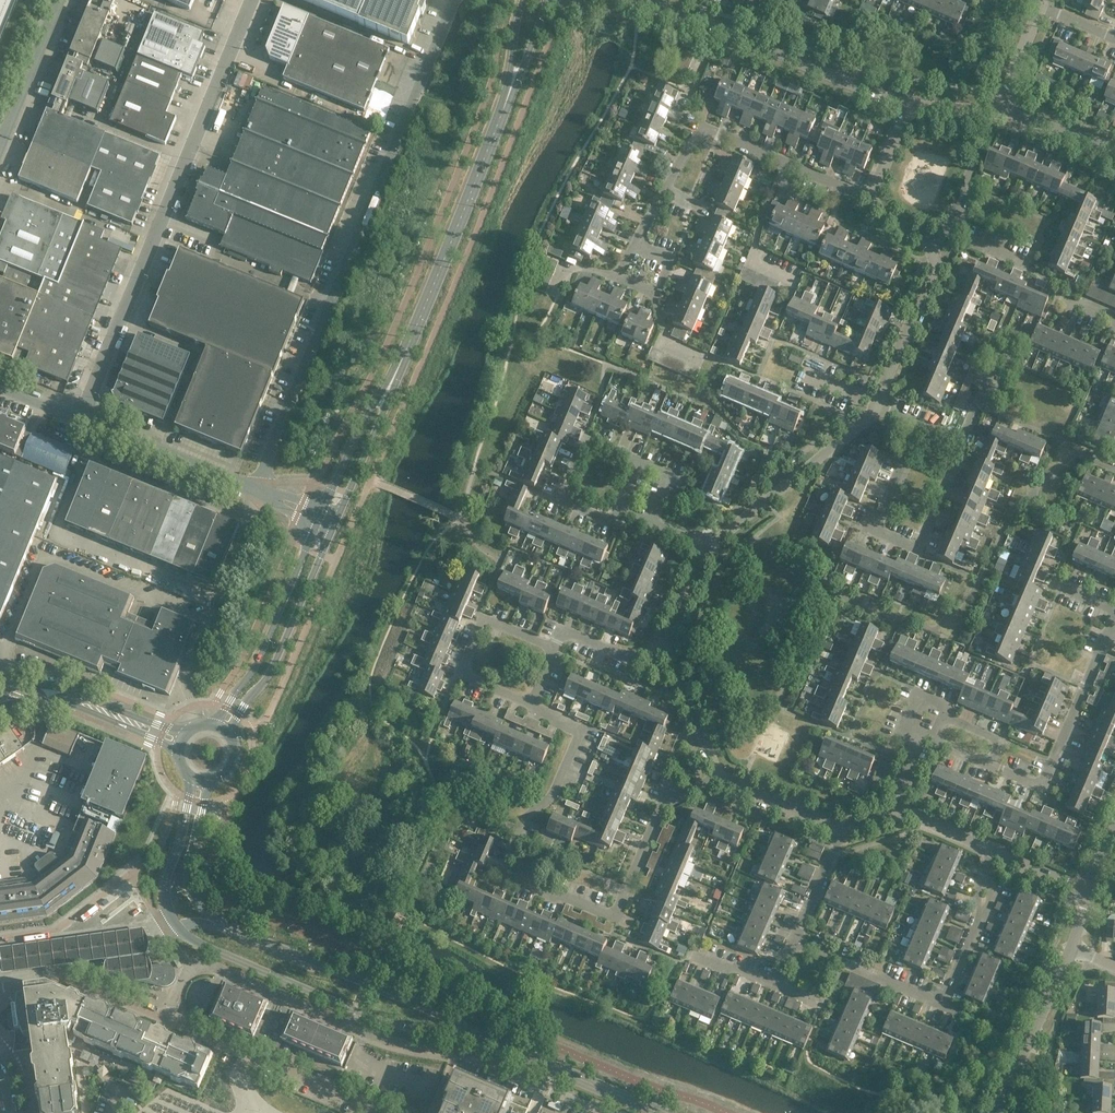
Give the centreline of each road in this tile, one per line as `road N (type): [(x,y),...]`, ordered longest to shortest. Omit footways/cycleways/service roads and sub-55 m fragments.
road 1 (secondary): [(190,776),(164,893),(183,934),(384,1021),(488,1040)]
road 2 (unclassified): [(82,420),(255,0)]
road 3 (secondary): [(488,1040),(206,911),(189,874),(212,781)]
road 4 (residential): [(520,829),(500,868),(615,917),(661,810),(721,772)]
road 5 (tertiary): [(386,391),(510,88)]
road 6 (residential): [(794,938),(943,1004),(1004,857)]
road 7 (residential): [(910,105),(637,0)]
road 8 (residential): [(964,439),(920,548),(874,529),(918,421)]
road 9 (residential): [(604,1112),(473,1057),(353,1027)]
road 10 (unclassified): [(388,1112),(166,1019)]
road 11 (tertiary): [(231,736),(270,671),(334,524)]
road 12 (residential): [(635,244),(699,123),(786,163)]
road 13 (tertiary): [(316,529),(255,668),(209,724)]
road 14 (residential): [(708,546),(870,421),(878,404)]
road 15 (residential): [(555,649),(484,619),(460,674),(531,705)]
road 16 (unclassified): [(275,497),(82,420)]
road 17 (secondary): [(187,731),(58,686),(0,690)]
road 18 (secondary): [(0,707),(72,705),(177,753)]
road 19 (secondary): [(661,1112),(488,1040)]
road 20 (residential): [(613,521),(560,498),(585,438),(639,460)]
road 21 (unclassified): [(1070,948),(997,1112)]
road 22 (residential): [(520,829),(558,786),(584,729),(531,705)]
road 23 (residential): [(191,970),(210,965),(353,1027)]
road 24 (residential): [(1041,787),(1110,631)]
road 25 (residential): [(878,404),(938,257)]
road 26 (unclassified): [(0,144),(59,0)]
road 27 (residential): [(796,278),(749,257),(786,163)]
road 28 (tertiary): [(334,524),(386,391)]
road 29 (residential): [(721,772),(665,652)]
road 30 (residential): [(840,830),(721,772)]
road 31 (tertiary): [(386,391),(325,508)]
road 32 (residential): [(555,649),(564,630),(630,656),(665,652)]
road 33 (residential): [(1114,150),(999,109)]

